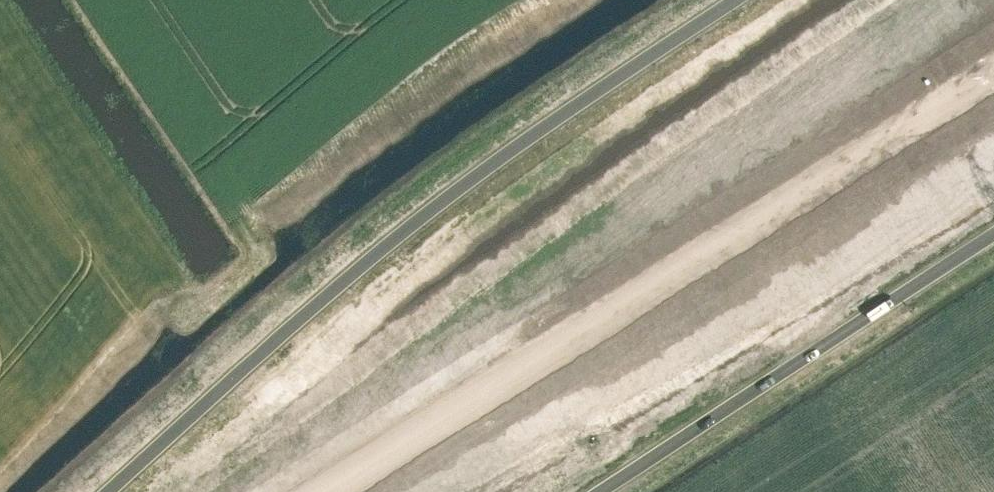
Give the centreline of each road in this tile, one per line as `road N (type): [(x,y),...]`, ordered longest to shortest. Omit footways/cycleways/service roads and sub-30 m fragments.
road 1 (trunk): [(309,491),(993,53)]
road 2 (trunk): [(721,0),(510,141),(301,311),(103,491)]
road 3 (trunk): [(593,491),(993,233)]

